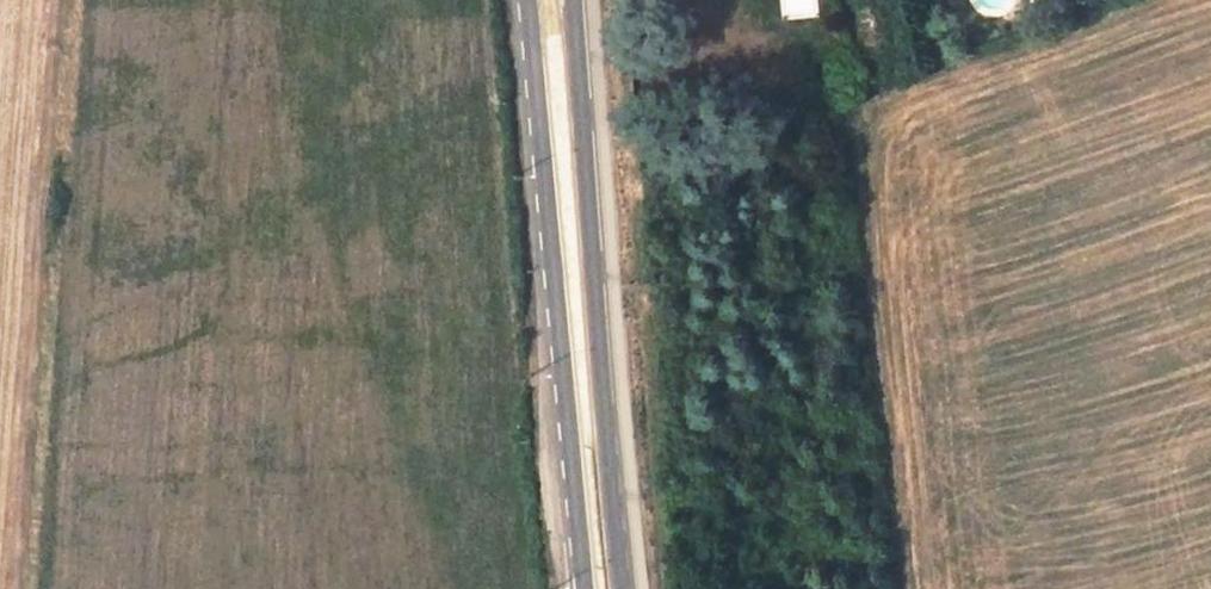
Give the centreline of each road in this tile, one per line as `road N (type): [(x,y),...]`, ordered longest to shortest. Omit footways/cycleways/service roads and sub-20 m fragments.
road 1 (primary): [(625,588),(571,0)]

